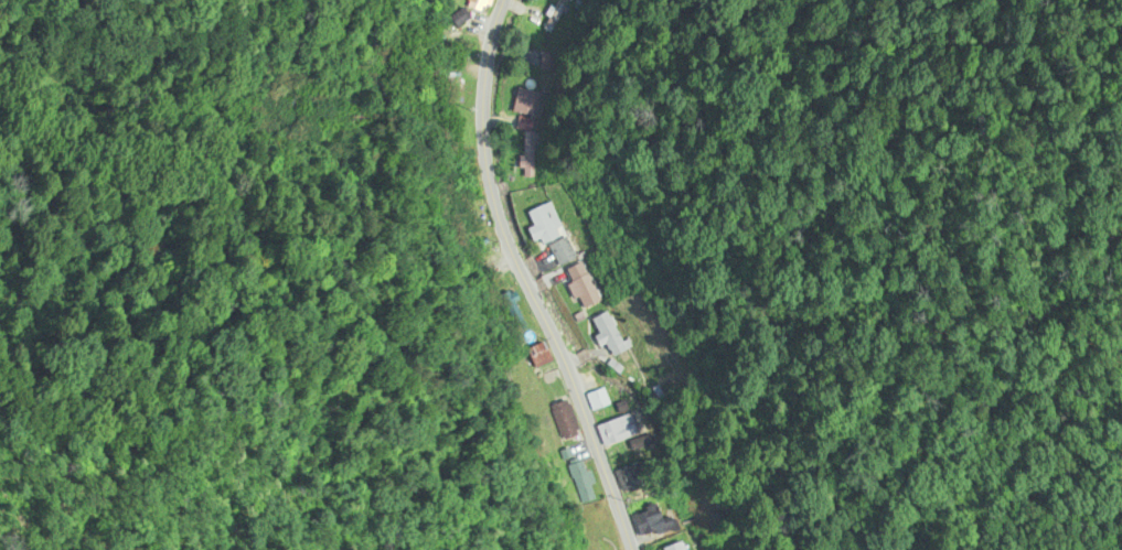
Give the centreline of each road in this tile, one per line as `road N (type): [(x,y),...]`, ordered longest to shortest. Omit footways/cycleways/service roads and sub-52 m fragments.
road 1 (secondary): [(506,0),(485,67),(481,121),(498,215),(583,397),(630,549)]

